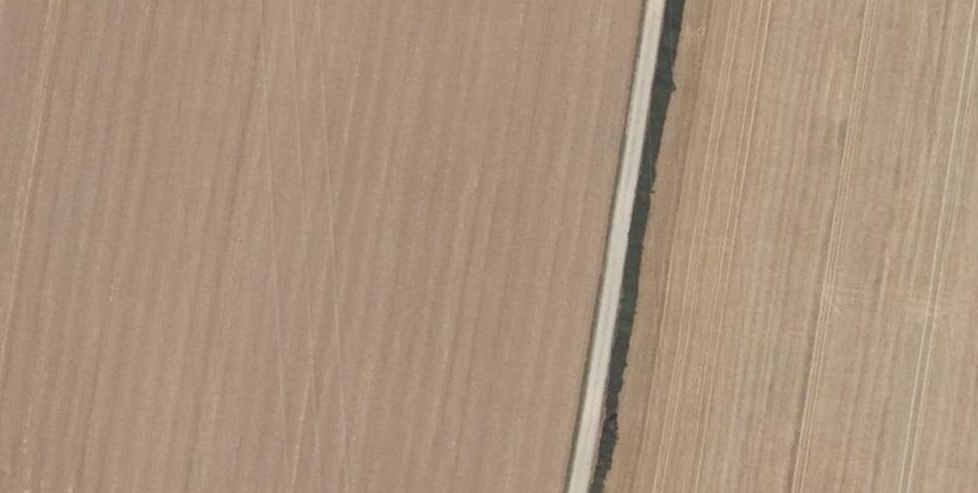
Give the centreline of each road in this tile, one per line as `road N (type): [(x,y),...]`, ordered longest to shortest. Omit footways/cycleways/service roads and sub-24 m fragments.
road 1 (track): [(571,492),(655,0)]

